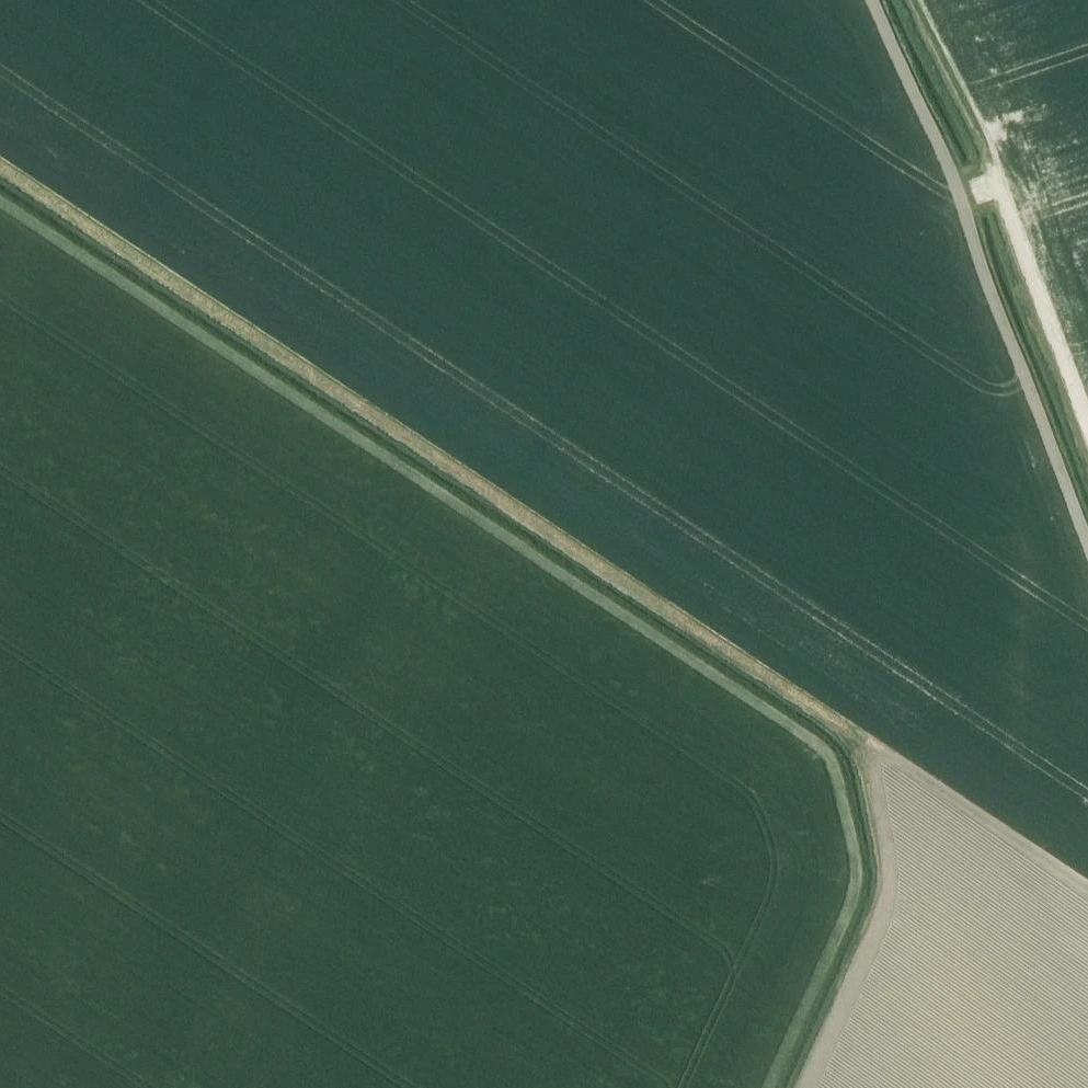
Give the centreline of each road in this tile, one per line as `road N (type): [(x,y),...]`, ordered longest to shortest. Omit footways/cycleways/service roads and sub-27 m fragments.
road 1 (track): [(1087,422),(994,176)]

